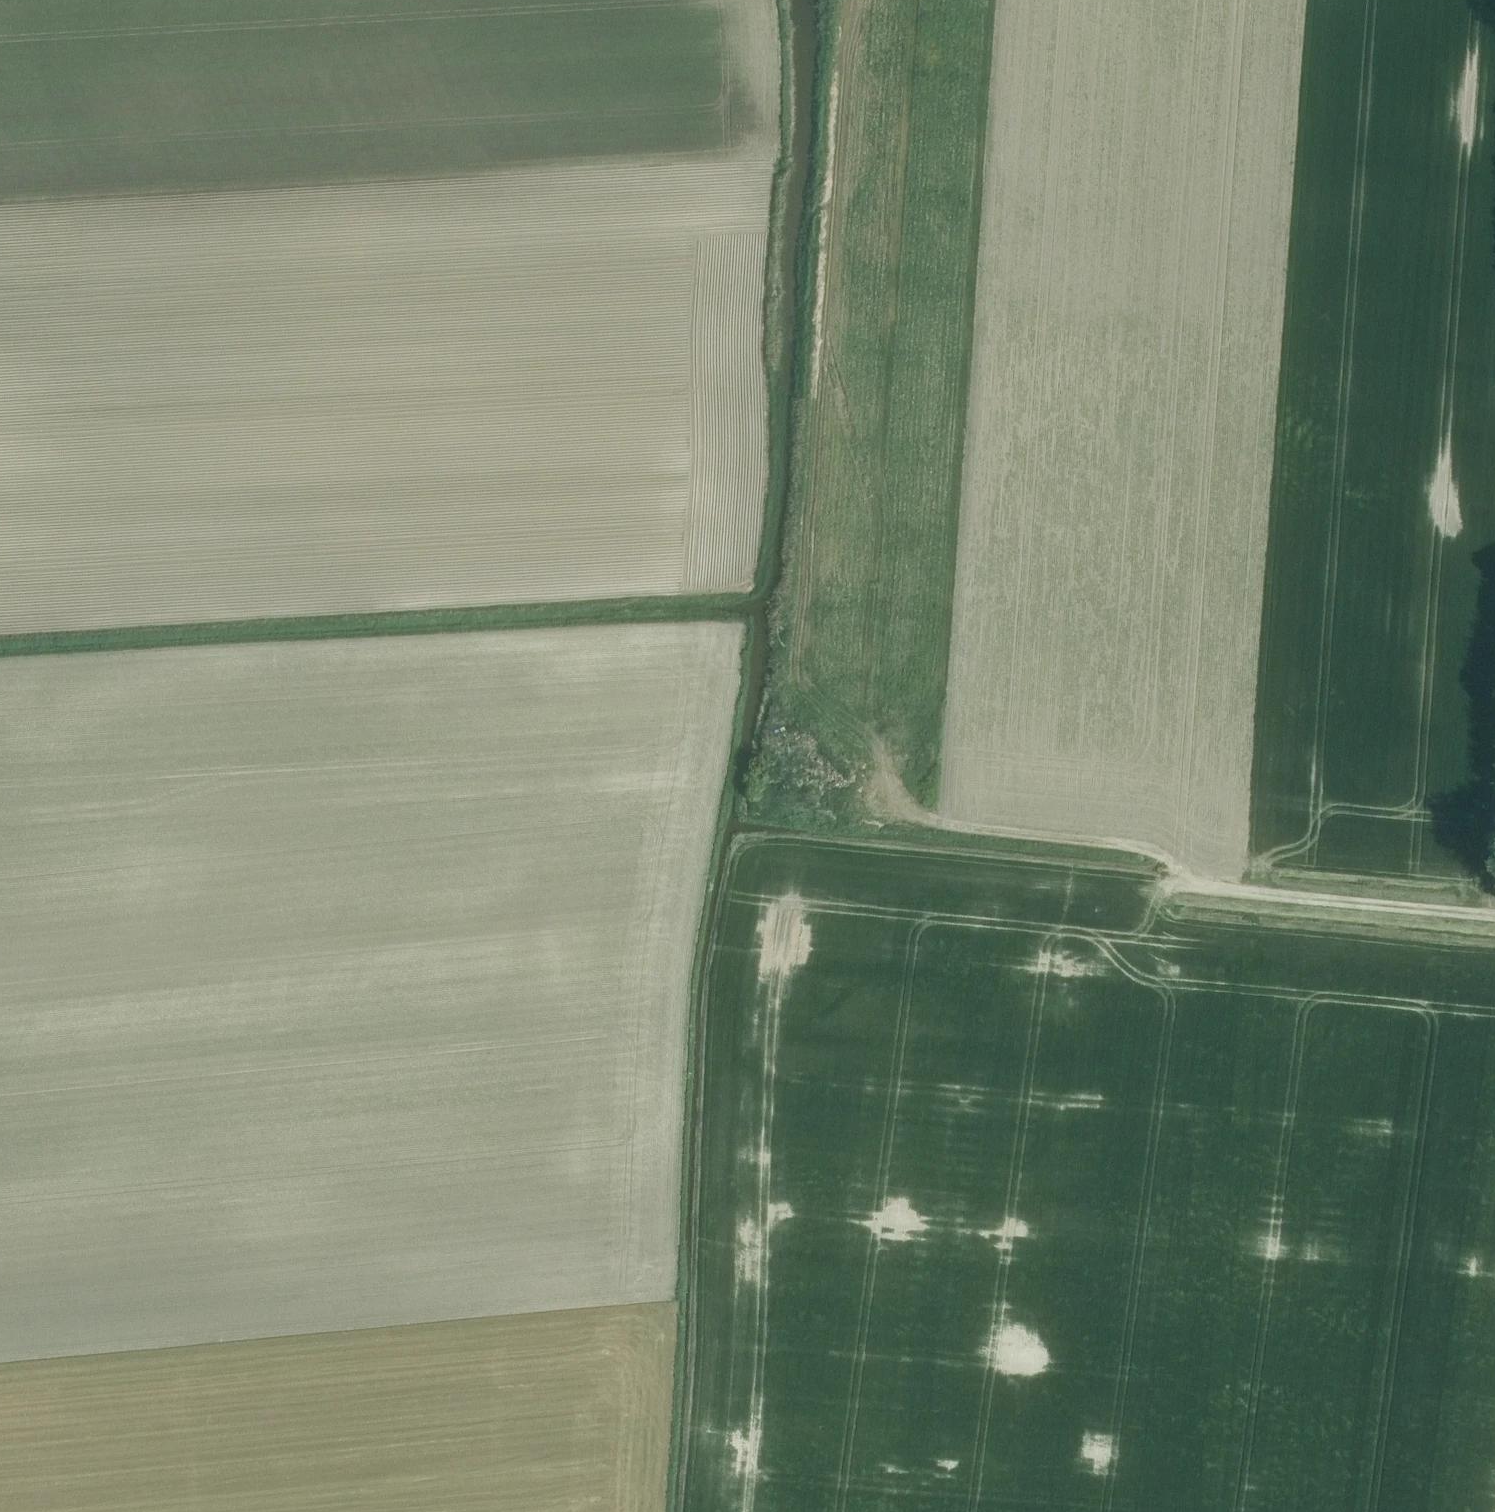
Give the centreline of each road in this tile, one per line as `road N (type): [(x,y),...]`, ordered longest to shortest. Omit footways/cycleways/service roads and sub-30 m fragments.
road 1 (unclassified): [(1494,914),(1180,884)]

